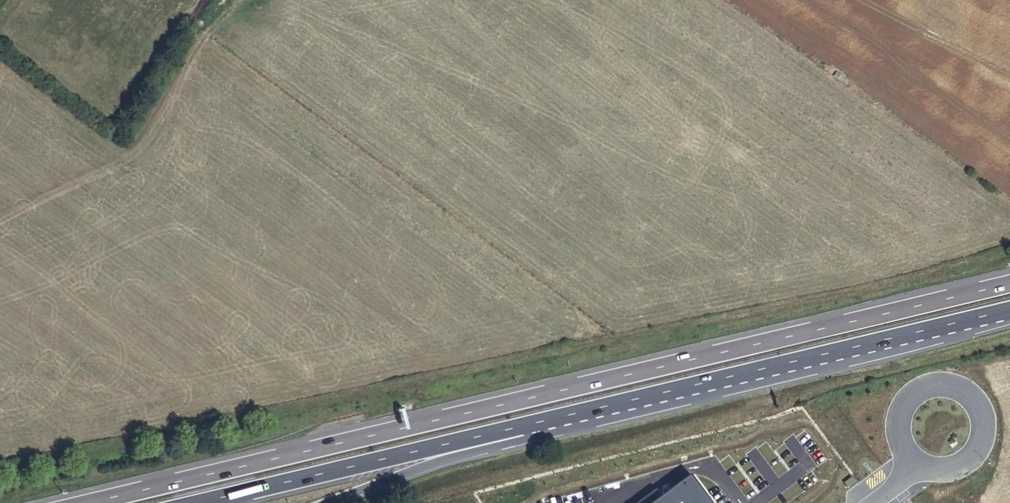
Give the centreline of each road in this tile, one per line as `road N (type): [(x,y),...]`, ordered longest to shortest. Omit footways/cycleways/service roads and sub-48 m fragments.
road 1 (motorway): [(1009,282),(79,502)]
road 2 (motorway): [(524,430),(1009,313)]
road 3 (motorway): [(216,502),(524,430)]
road 4 (motorway): [(330,502),(524,430)]
road 5 (unclassified): [(918,458),(958,463),(984,434),(974,396),(937,382)]

